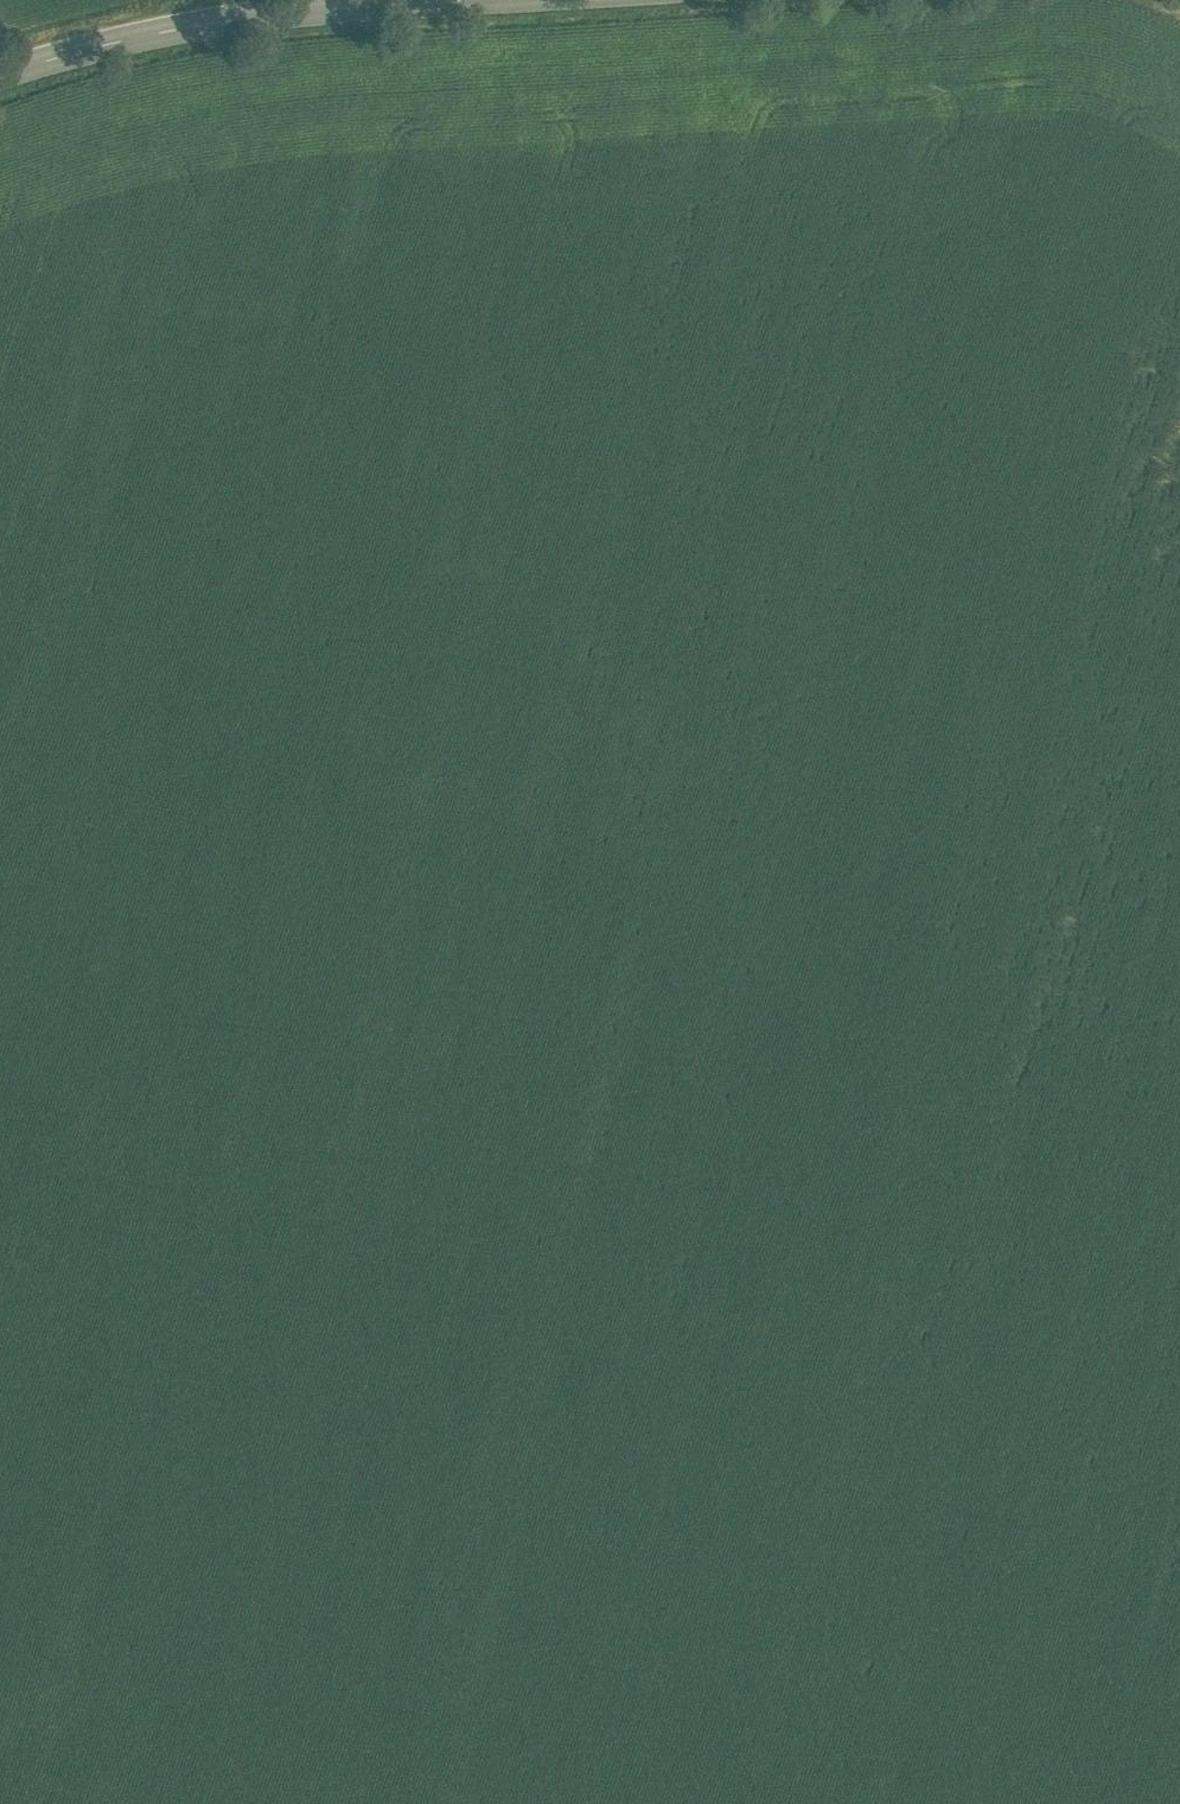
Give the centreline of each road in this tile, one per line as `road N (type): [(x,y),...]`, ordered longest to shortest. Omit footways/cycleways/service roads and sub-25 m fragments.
road 1 (secondary): [(0,72),(112,40),(272,13),(461,0)]

